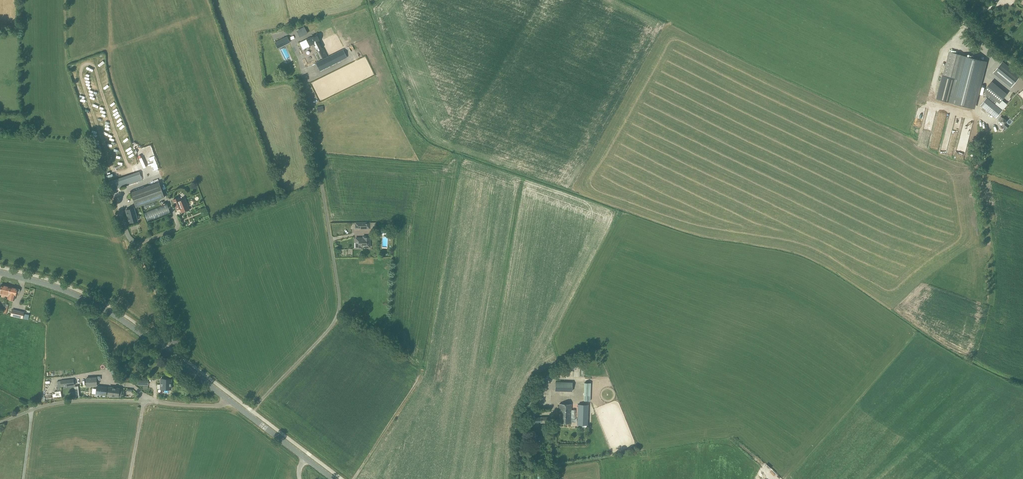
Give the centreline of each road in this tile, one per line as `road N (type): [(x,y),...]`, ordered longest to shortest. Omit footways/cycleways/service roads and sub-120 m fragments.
road 1 (tertiary): [(333,478),(87,299),(0,272)]
road 2 (track): [(353,478),(420,378)]

